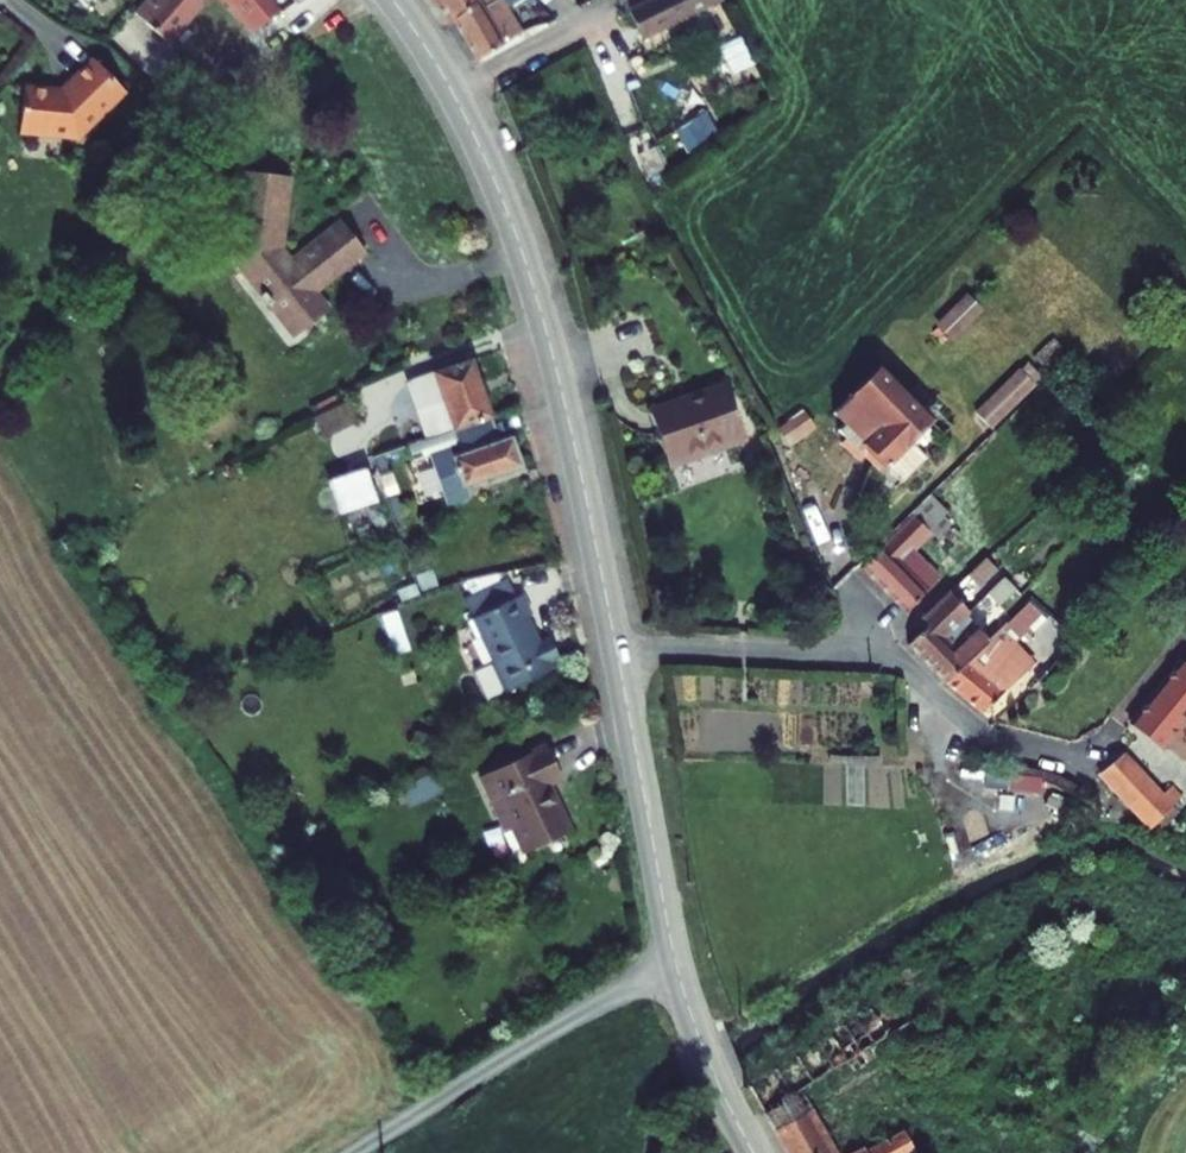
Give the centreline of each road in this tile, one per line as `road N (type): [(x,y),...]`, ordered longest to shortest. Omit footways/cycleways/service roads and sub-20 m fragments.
road 1 (tertiary): [(453,92),(537,297),(616,645)]
road 2 (tertiary): [(616,645),(682,987),(710,1069),(753,1152)]
road 3 (residential): [(616,645),(888,659),(972,728)]
road 4 (track): [(352,1152),(675,957)]
road 5 (residential): [(453,92),(619,0)]

